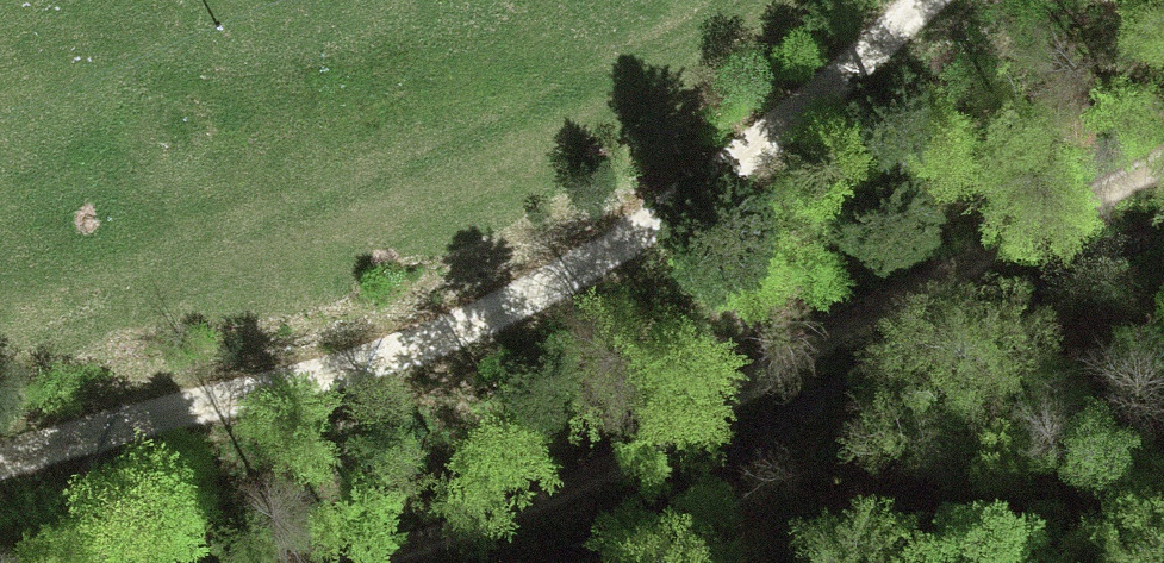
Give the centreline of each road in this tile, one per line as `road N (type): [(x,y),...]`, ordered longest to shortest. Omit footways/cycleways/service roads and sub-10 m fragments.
road 1 (track): [(913,0),(721,171),(533,290),(322,377),(106,426),(0,459)]
road 2 (track): [(367,562),(505,518),(1163,157)]

